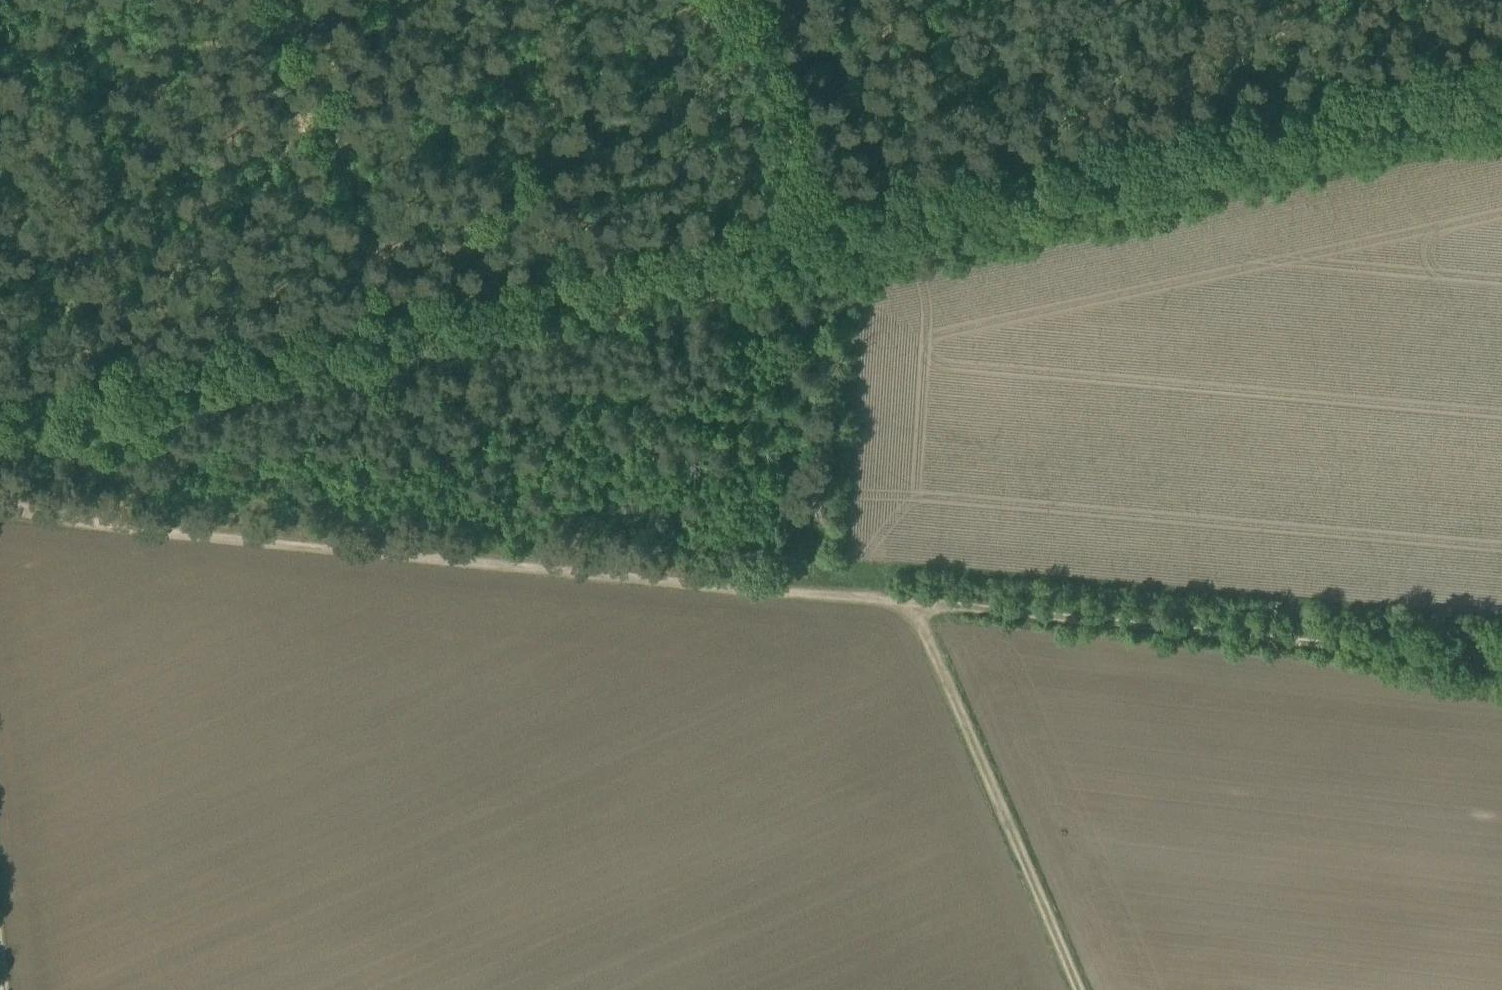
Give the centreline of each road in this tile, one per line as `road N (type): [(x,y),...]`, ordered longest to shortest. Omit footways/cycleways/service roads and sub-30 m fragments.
road 1 (track): [(0,464),(1501,132)]
road 2 (track): [(0,515),(1501,664)]
road 3 (track): [(808,208),(0,386)]
road 4 (track): [(1501,55),(808,208)]
road 5 (track): [(913,606),(1081,989)]
road 6 (track): [(393,299),(293,0)]
road 7 (track): [(808,208),(740,0)]
road 8 (track): [(887,0),(884,190)]

